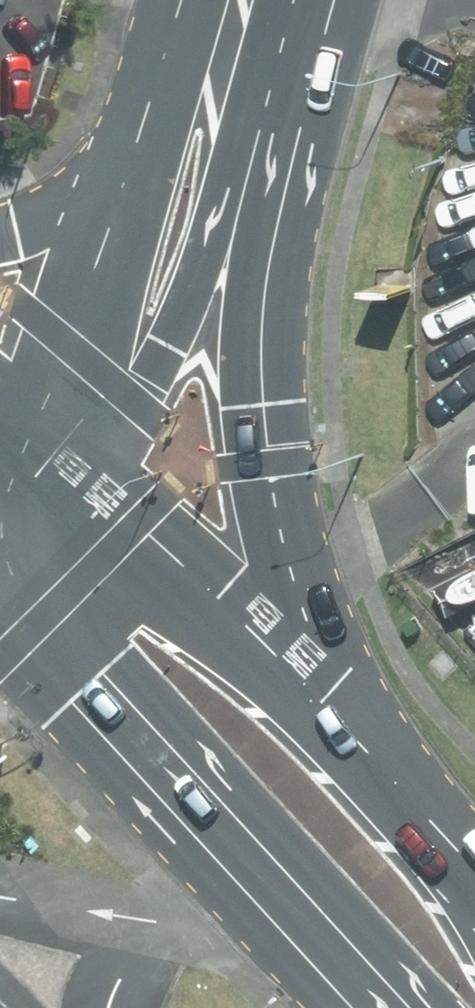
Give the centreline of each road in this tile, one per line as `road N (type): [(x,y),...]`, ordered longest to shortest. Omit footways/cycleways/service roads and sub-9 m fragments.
road 1 (secondary): [(242,118),(261,409),(347,724)]
road 2 (secondary): [(385,1007),(183,777),(0,585)]
road 3 (secondary): [(242,118),(148,386),(82,503)]
road 4 (secondary): [(25,447),(102,239),(162,113)]
road 5 (secondary): [(82,503),(347,724)]
road 6 (secondary): [(0,228),(71,194),(162,113)]
road 7 (secondary): [(347,724),(474,865)]
road 8 (secondary): [(162,113),(251,0)]

